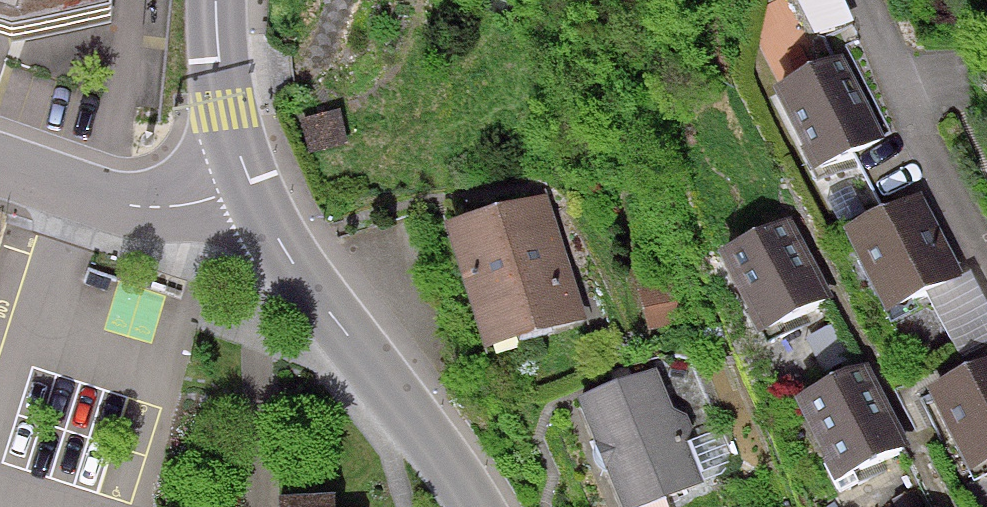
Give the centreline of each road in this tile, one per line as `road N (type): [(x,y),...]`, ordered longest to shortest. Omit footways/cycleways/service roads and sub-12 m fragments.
road 1 (tertiary): [(486,506),(282,251),(247,192)]
road 2 (residential): [(869,0),(986,250)]
road 3 (residential): [(247,192),(140,207),(0,159)]
road 4 (tertiary): [(247,192),(223,111),(217,0)]

